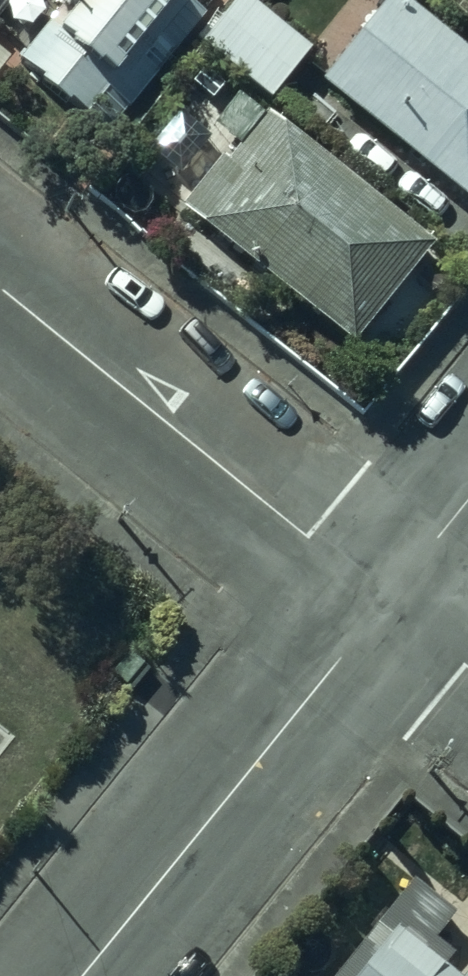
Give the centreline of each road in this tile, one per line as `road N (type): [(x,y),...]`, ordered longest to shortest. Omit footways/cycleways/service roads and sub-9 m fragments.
road 1 (residential): [(0,288),(387,604)]
road 2 (residential): [(84,975),(387,604)]
road 3 (residential): [(387,604),(467,504)]

